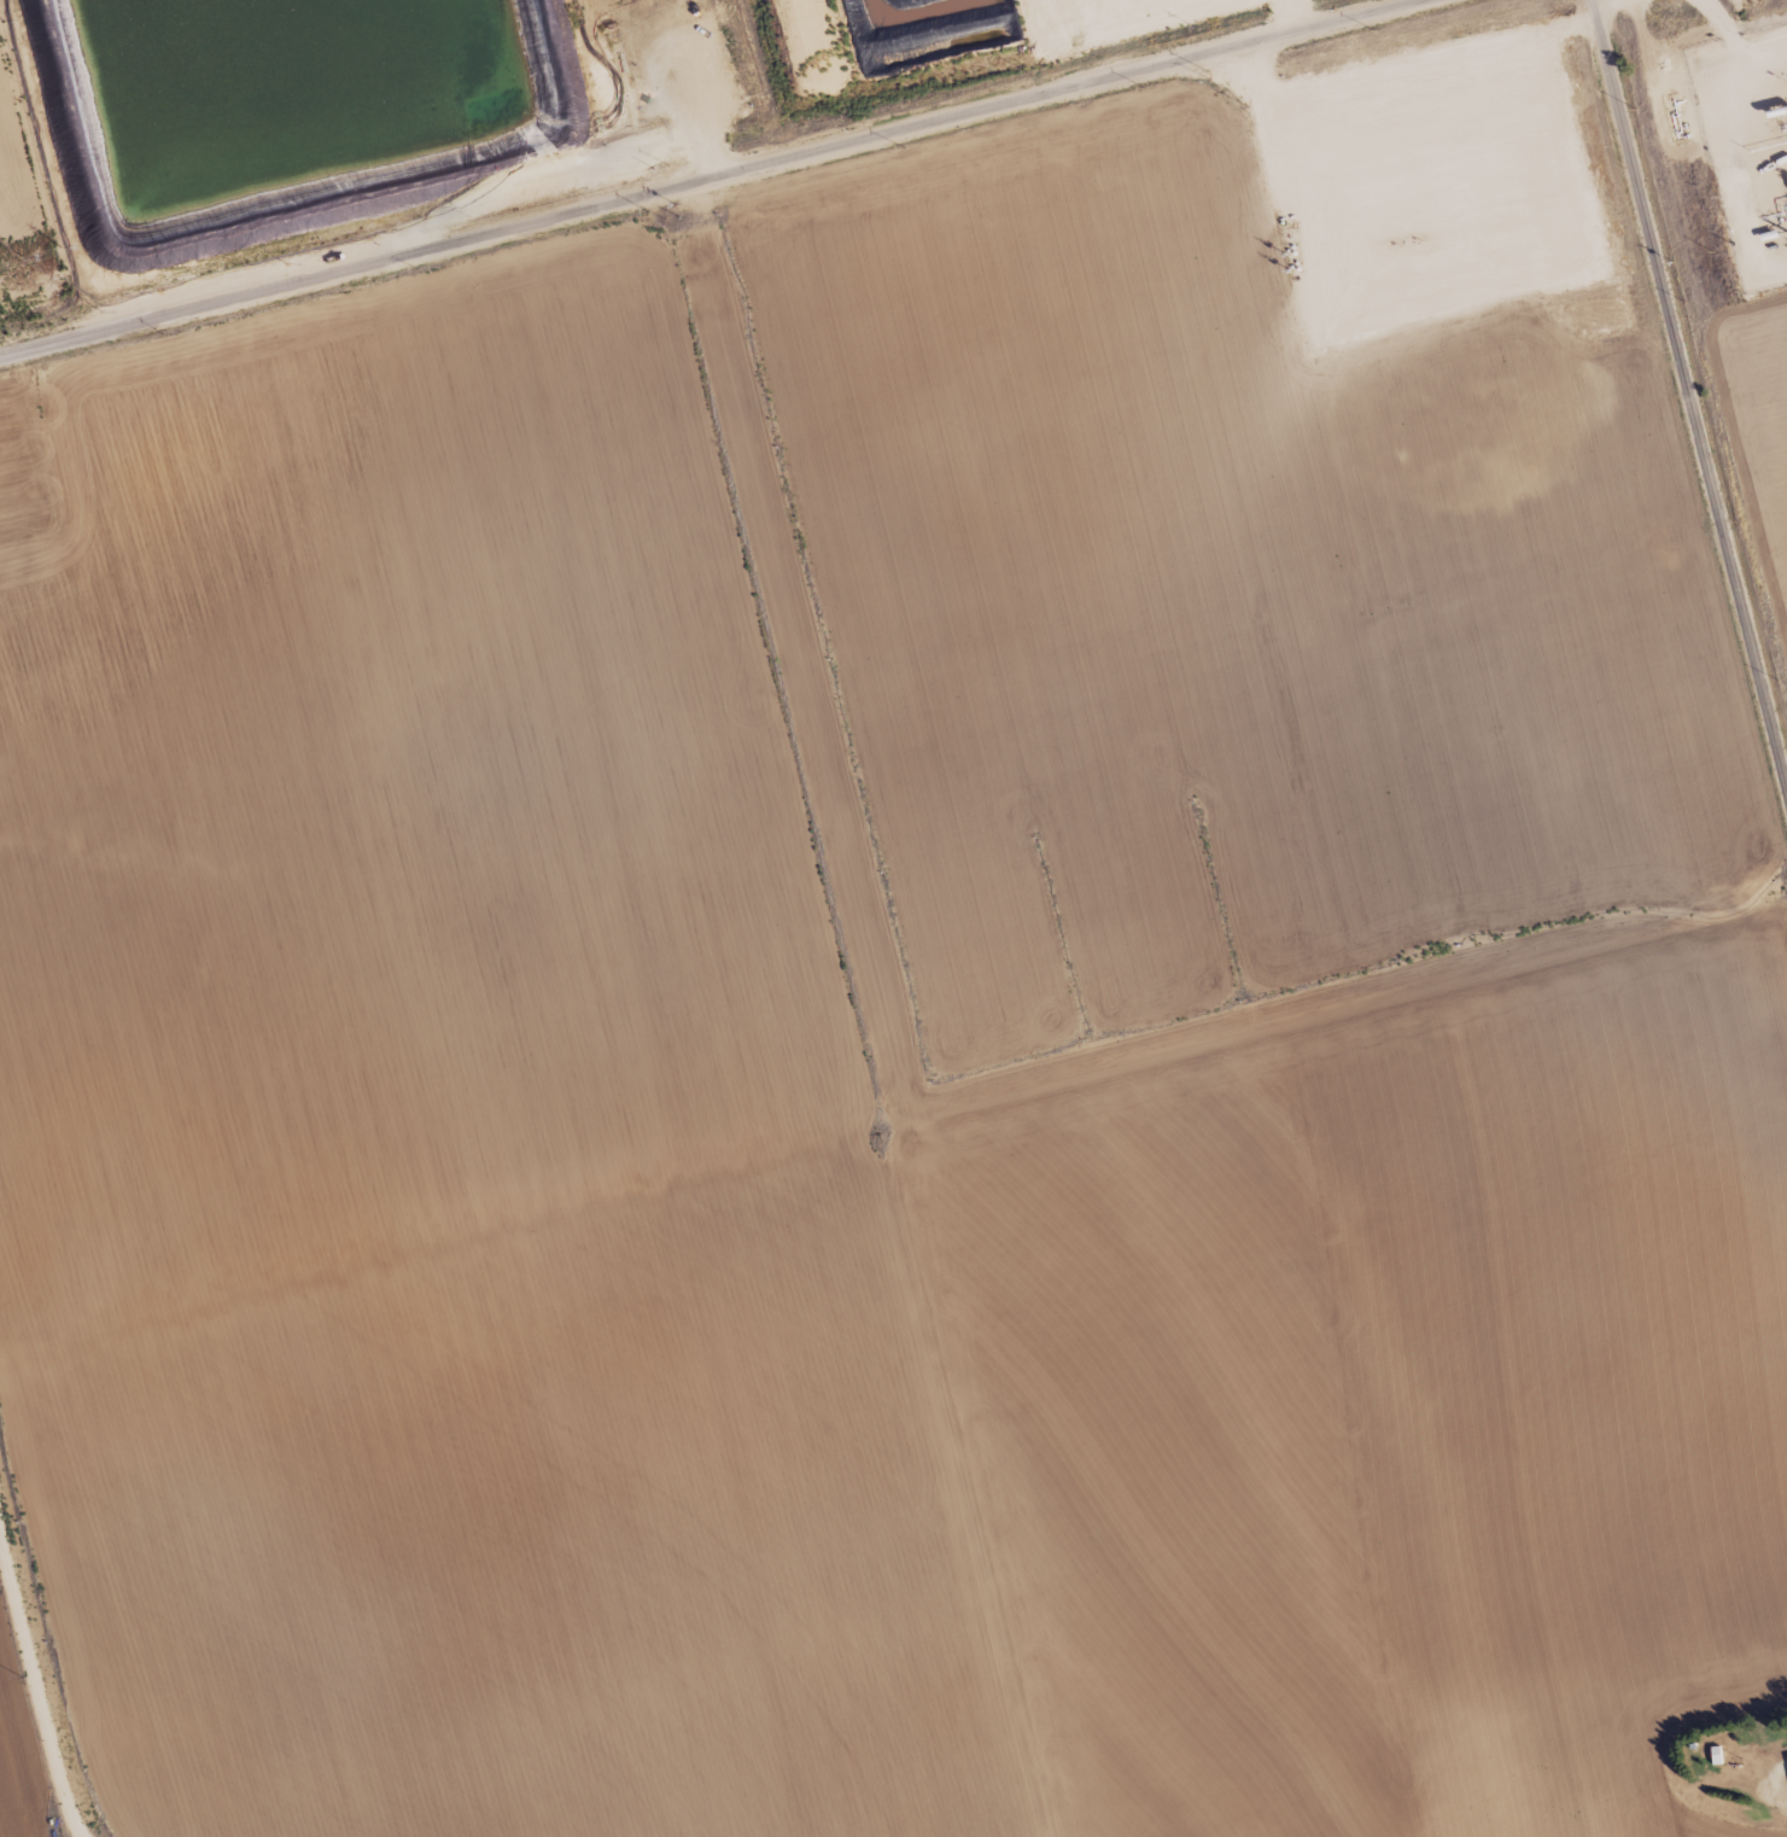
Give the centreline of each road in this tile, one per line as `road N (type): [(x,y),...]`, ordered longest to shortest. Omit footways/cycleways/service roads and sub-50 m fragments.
road 1 (residential): [(0,354),(1427,0)]
road 2 (residential): [(1786,792),(1589,0)]

